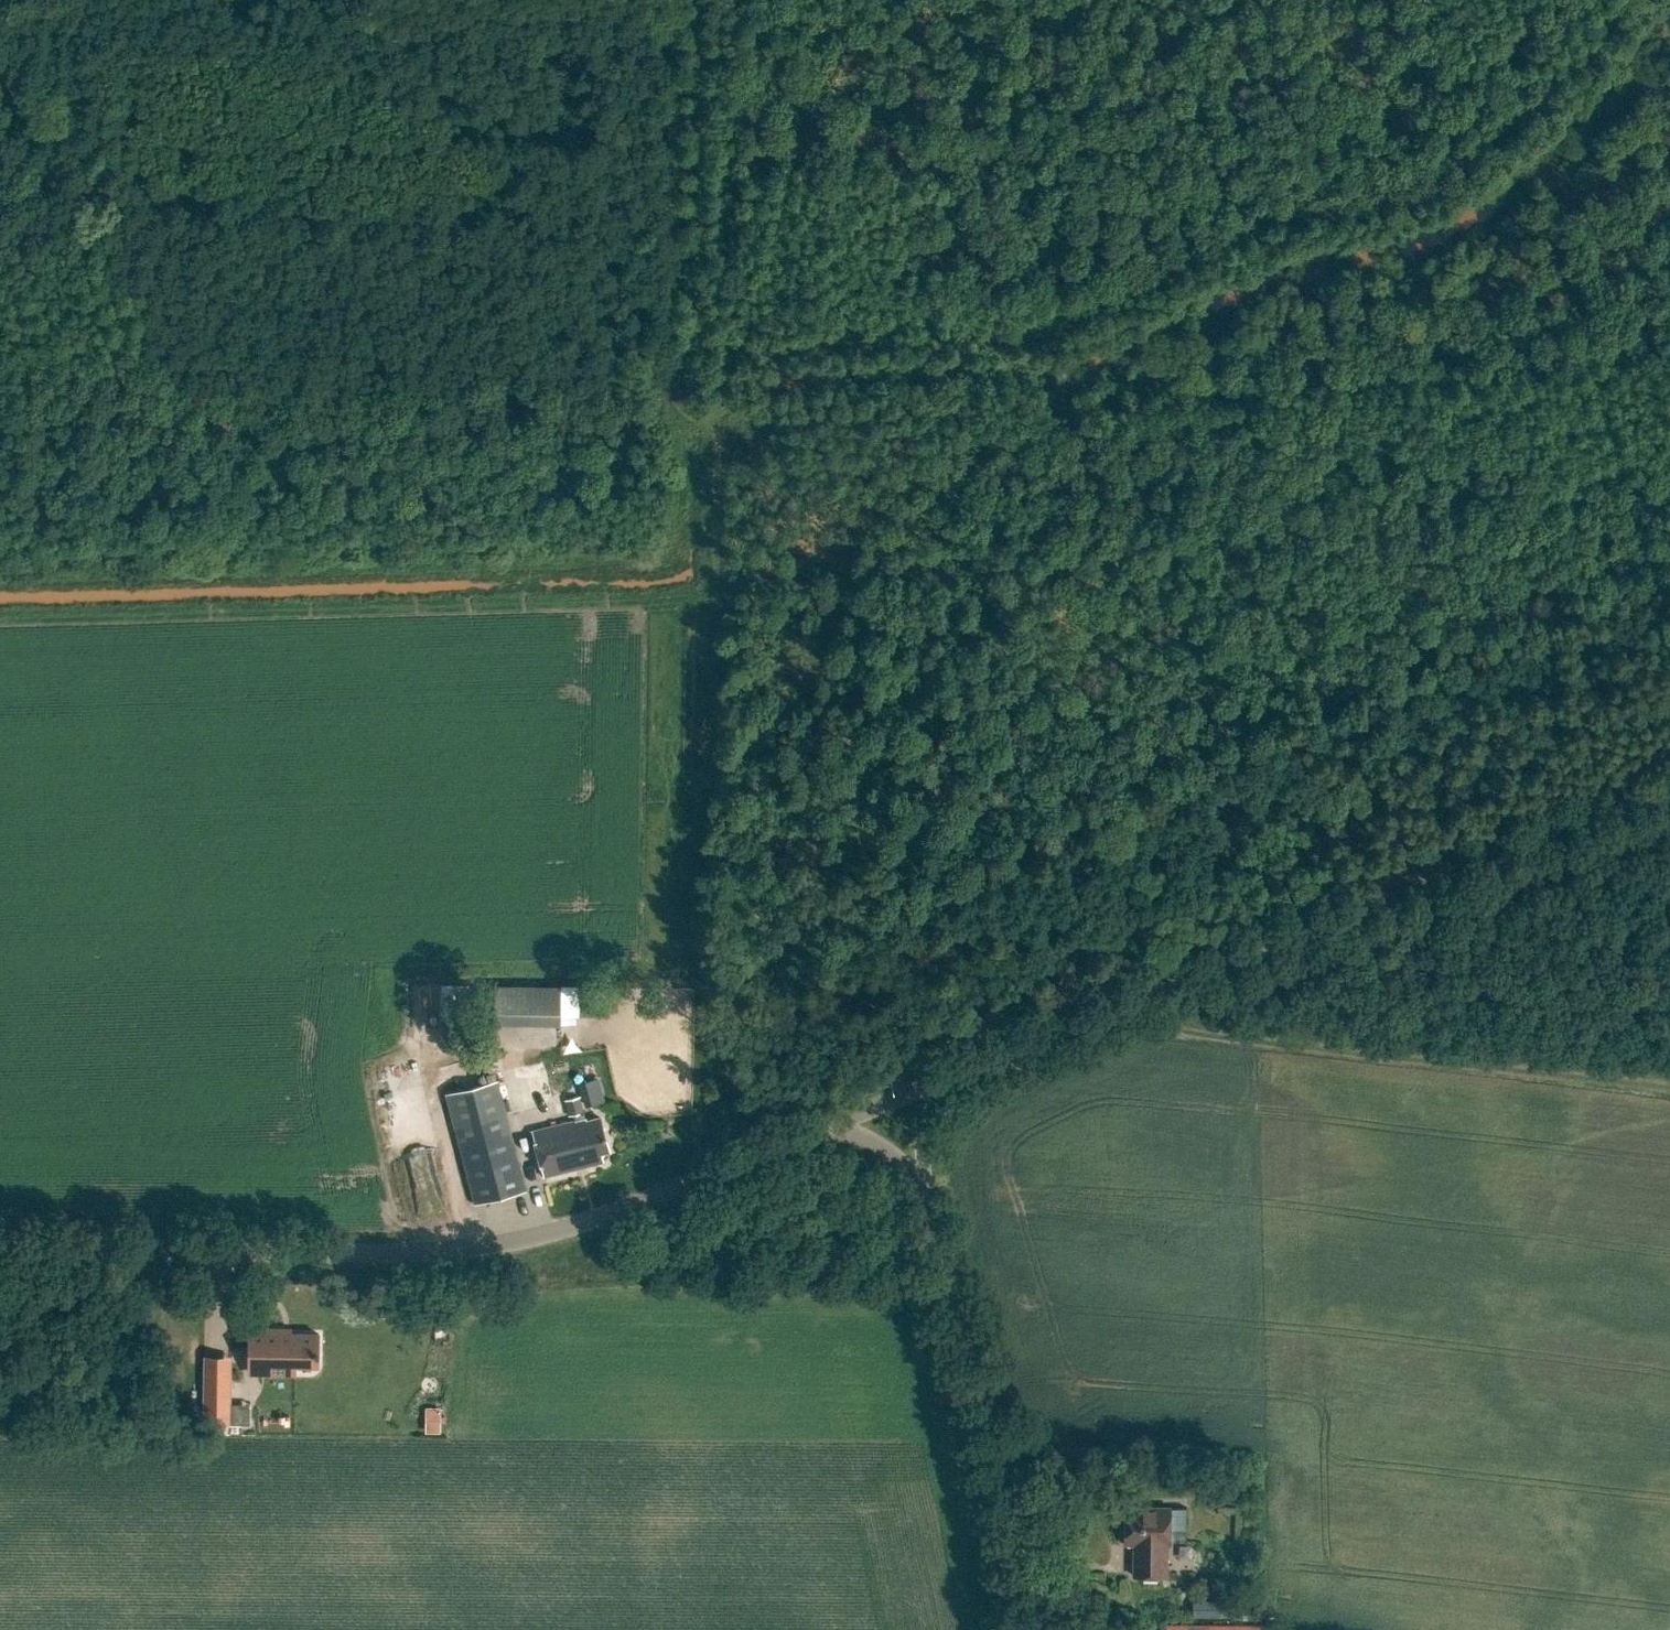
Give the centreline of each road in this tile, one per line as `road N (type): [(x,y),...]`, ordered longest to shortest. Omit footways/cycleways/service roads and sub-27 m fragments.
road 1 (unclassified): [(0,1252),(446,1254),(634,1204),(818,1129)]
road 2 (unclassified): [(953,1075),(1669,777)]
road 3 (unclassified): [(1044,1629),(926,1193)]
road 4 (track): [(693,389),(685,343),(692,0)]
road 5 (unclassified): [(818,1129),(953,1075)]
road 6 (unclassified): [(818,1129),(870,1137),(926,1193)]
road 7 (unclassified): [(926,1193),(930,1111),(953,1075)]

